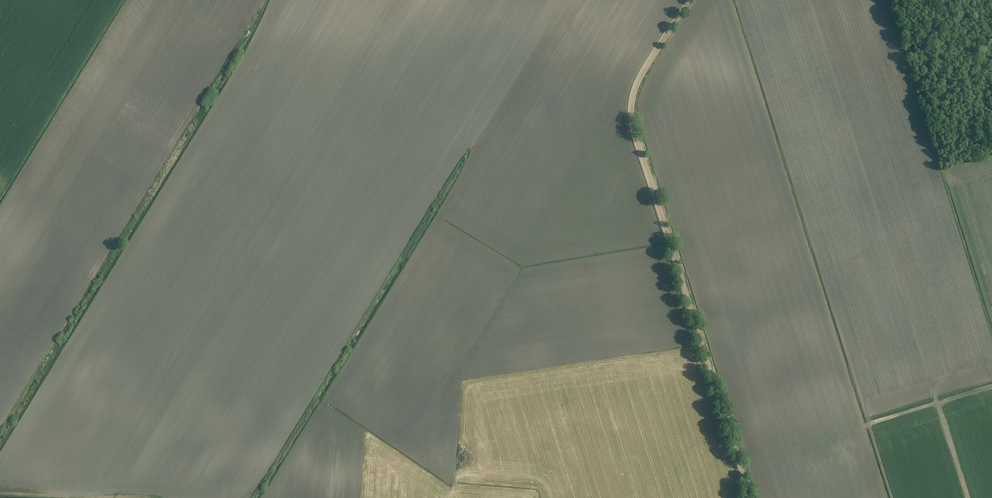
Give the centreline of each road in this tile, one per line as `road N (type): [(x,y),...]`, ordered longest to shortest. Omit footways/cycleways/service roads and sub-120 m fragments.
road 1 (track): [(751,497),(633,130),(636,85),(688,0)]
road 2 (track): [(969,497),(940,402),(870,423)]

